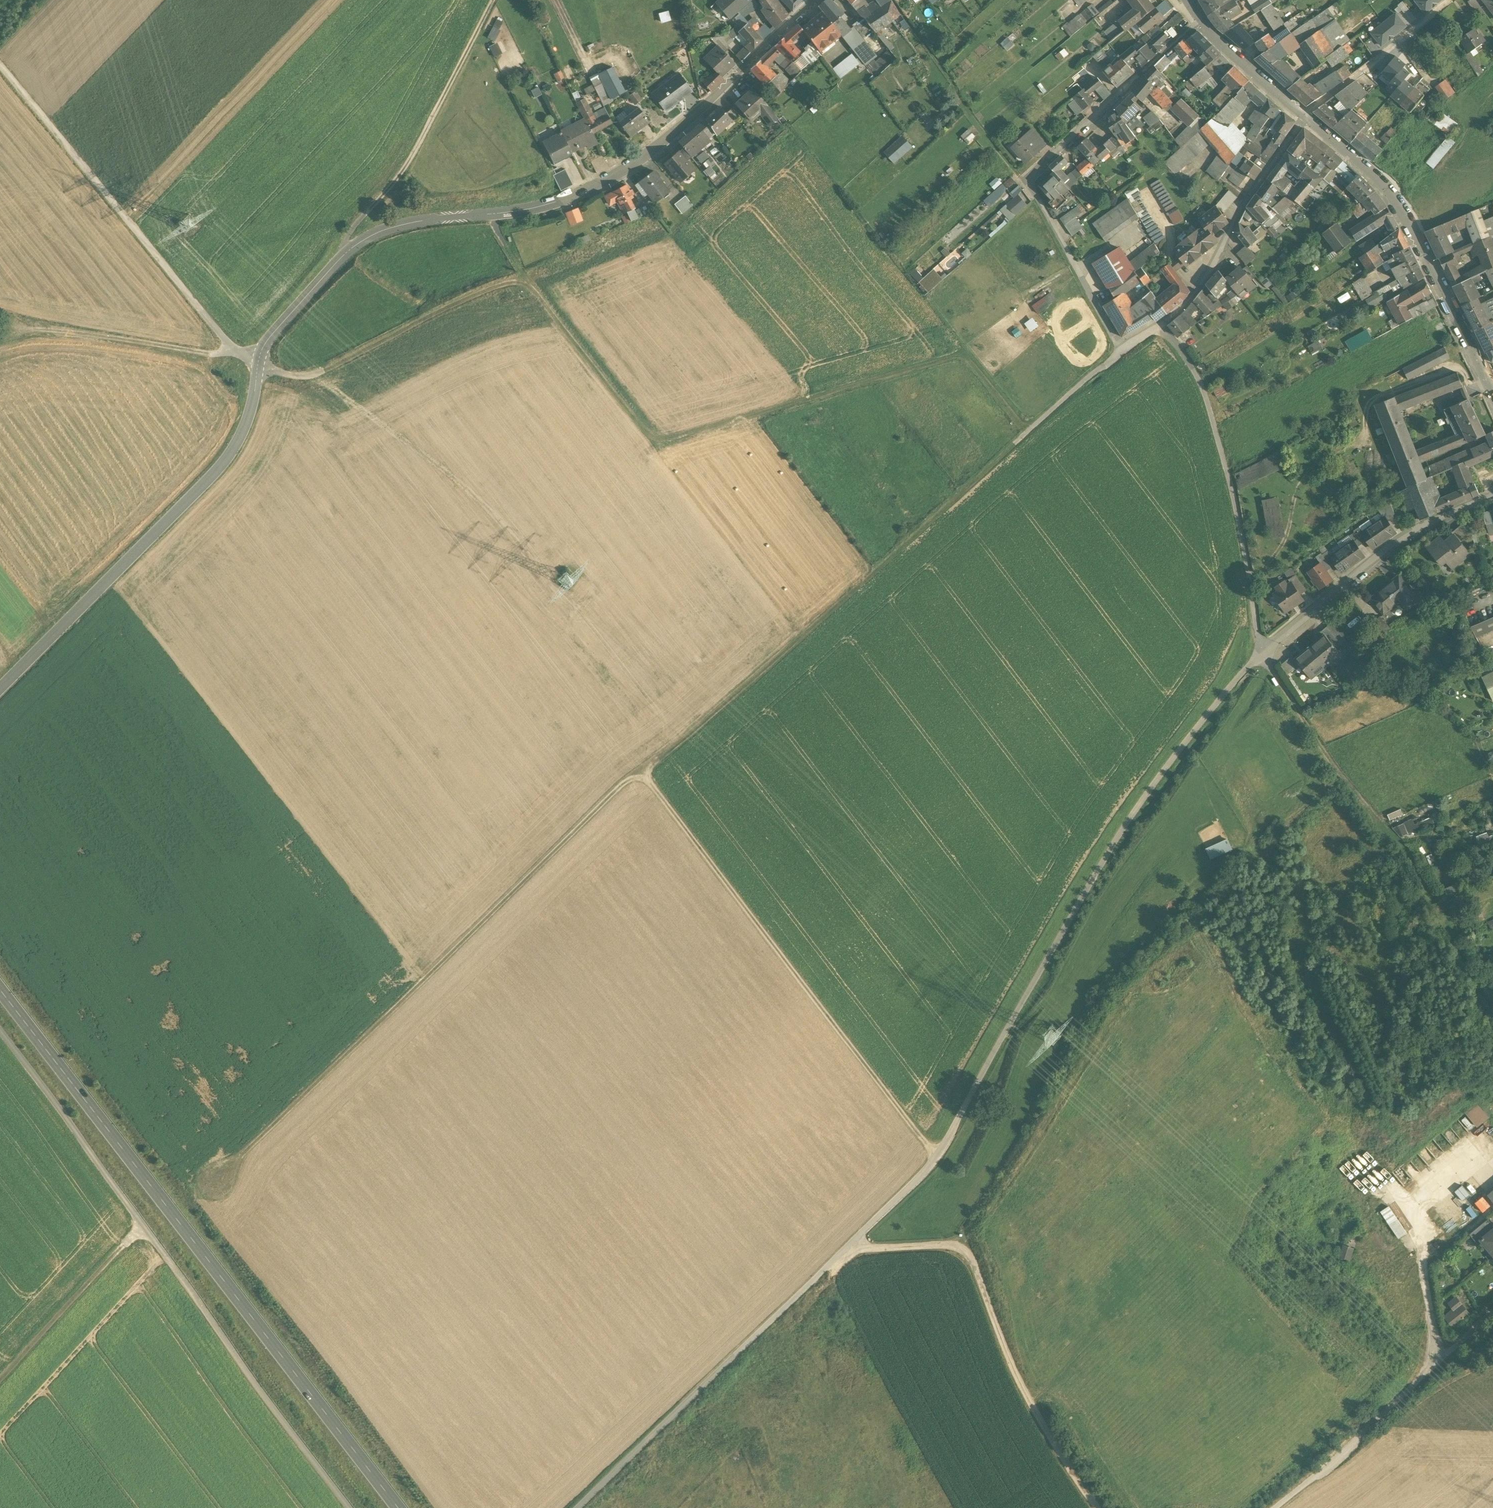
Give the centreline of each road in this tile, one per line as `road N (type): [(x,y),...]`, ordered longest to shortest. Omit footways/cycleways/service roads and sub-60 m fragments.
road 1 (track): [(1262,653),(1119,834),(937,1155),(578,1507)]
road 2 (secondary): [(0,990),(398,1507)]
road 3 (track): [(640,770),(862,588),(1121,351)]
road 4 (track): [(1028,432),(957,357),(655,439),(532,286)]
road 5 (track): [(222,1175),(640,770)]
road 6 (track): [(351,1507),(0,1048)]
road 7 (track): [(937,1155),(640,770)]
road 8 (residential): [(1200,22),(1215,44),(1382,185),(1492,396)]
road 9 (unclassified): [(0,691),(224,461),(252,409),(273,337)]
road 10 (track): [(235,358),(0,65)]
road 11 (residential): [(816,0),(666,141),(575,196),(518,211)]
road 12 (track): [(351,251),(347,238),(401,174),(493,0)]
road 13 (track): [(1098,1507),(1021,1379),(964,1248)]
road 14 (unclassified): [(518,211),(416,222),(369,237),(273,337)]
road 15 (residential): [(1492,493),(1419,528),(1262,653)]
road 16 (track): [(532,286),(488,291),(310,376)]
road 17 (residential): [(1200,22),(1026,180)]
road 18 (track): [(1451,1350),(1278,1507)]
road 19 (track): [(235,358),(39,336),(5,343)]
road 20 (track): [(0,1382),(143,1229)]

